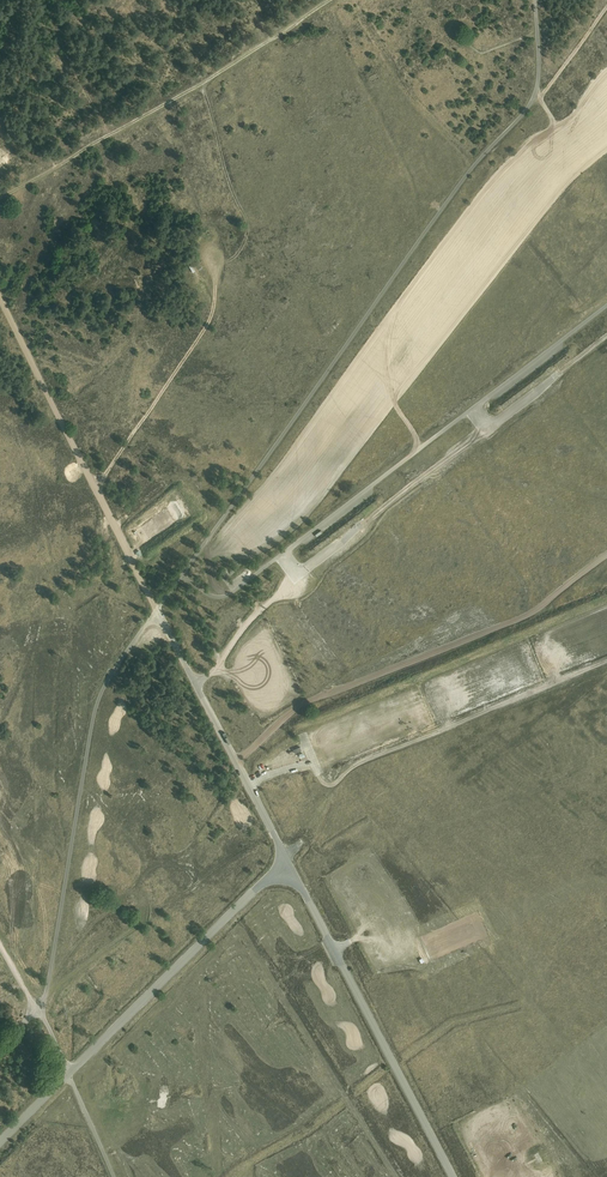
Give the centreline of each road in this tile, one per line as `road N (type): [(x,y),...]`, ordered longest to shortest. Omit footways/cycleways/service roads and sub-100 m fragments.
road 1 (unclassified): [(157,610),(451,196),(523,110),(538,66),(536,0)]
road 2 (track): [(606,554),(524,618),(307,703),(237,762)]
road 3 (unclassified): [(40,1009),(95,712),(157,610)]
road 4 (unclassified): [(453,1176),(287,860)]
road 5 (track): [(318,775),(337,783),(360,763),(606,661)]
road 6 (unclassified): [(71,1073),(287,860)]
road 7 (unclassified): [(287,860),(157,610)]
road 8 (track): [(487,429),(362,525)]
road 9 (track): [(299,576),(252,618),(215,673),(195,684)]

